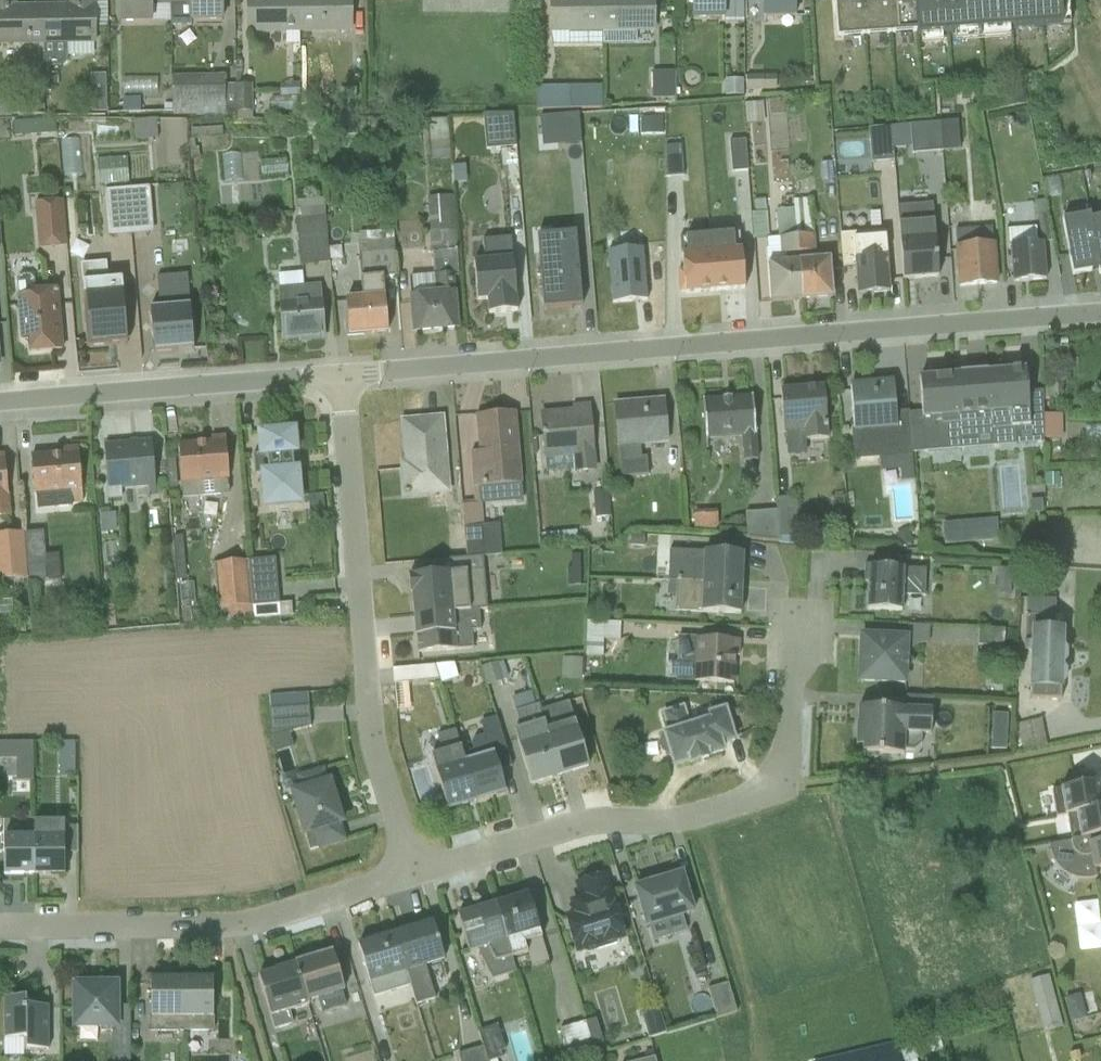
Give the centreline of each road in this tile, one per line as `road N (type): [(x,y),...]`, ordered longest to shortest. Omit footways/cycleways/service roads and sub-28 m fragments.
road 1 (residential): [(346,392),(1100,317)]
road 2 (residential): [(410,874),(589,823),(672,824),(764,802),(782,772),(786,635)]
road 3 (residential): [(346,392),(374,734),(410,874)]
road 4 (residential): [(0,931),(252,926),(410,874)]
road 5 (residential): [(0,411),(346,392)]

